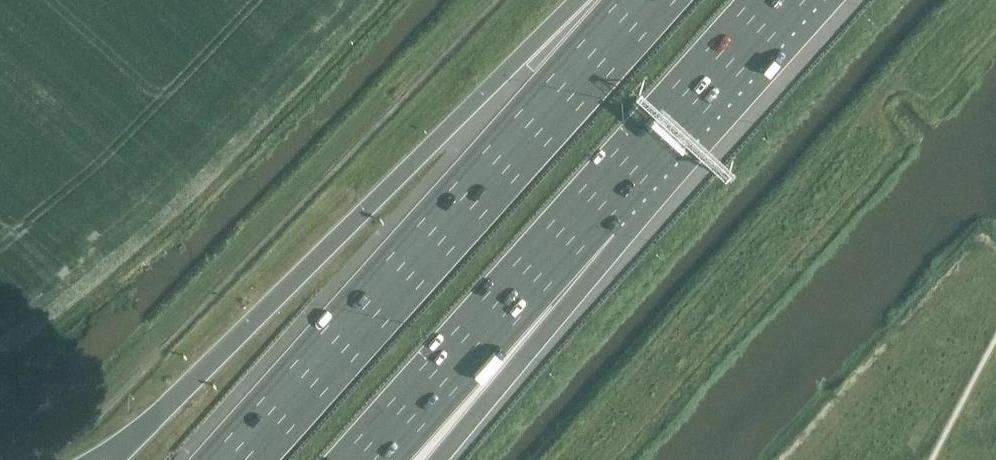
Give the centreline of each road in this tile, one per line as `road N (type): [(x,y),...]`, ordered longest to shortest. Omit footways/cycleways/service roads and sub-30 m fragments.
road 1 (motorway): [(604,0),(516,59),(130,443)]
road 2 (motorway): [(648,0),(236,459)]
road 3 (motorway): [(371,459),(589,210)]
road 4 (motorway): [(428,459),(589,210)]
road 5 (motorway): [(589,210),(777,0)]

